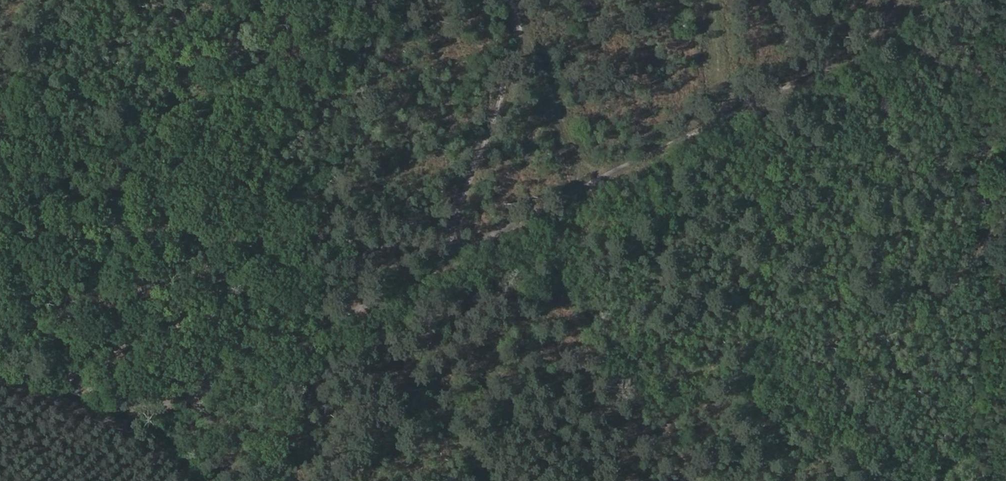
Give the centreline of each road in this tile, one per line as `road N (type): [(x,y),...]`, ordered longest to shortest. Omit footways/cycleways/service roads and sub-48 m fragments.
road 1 (track): [(447,249),(721,127),(862,48),(886,21),(892,0)]
road 2 (track): [(514,0),(518,46),(447,249),(344,239)]
road 3 (track): [(518,9),(592,188)]
road 4 (track): [(714,0),(721,127)]

